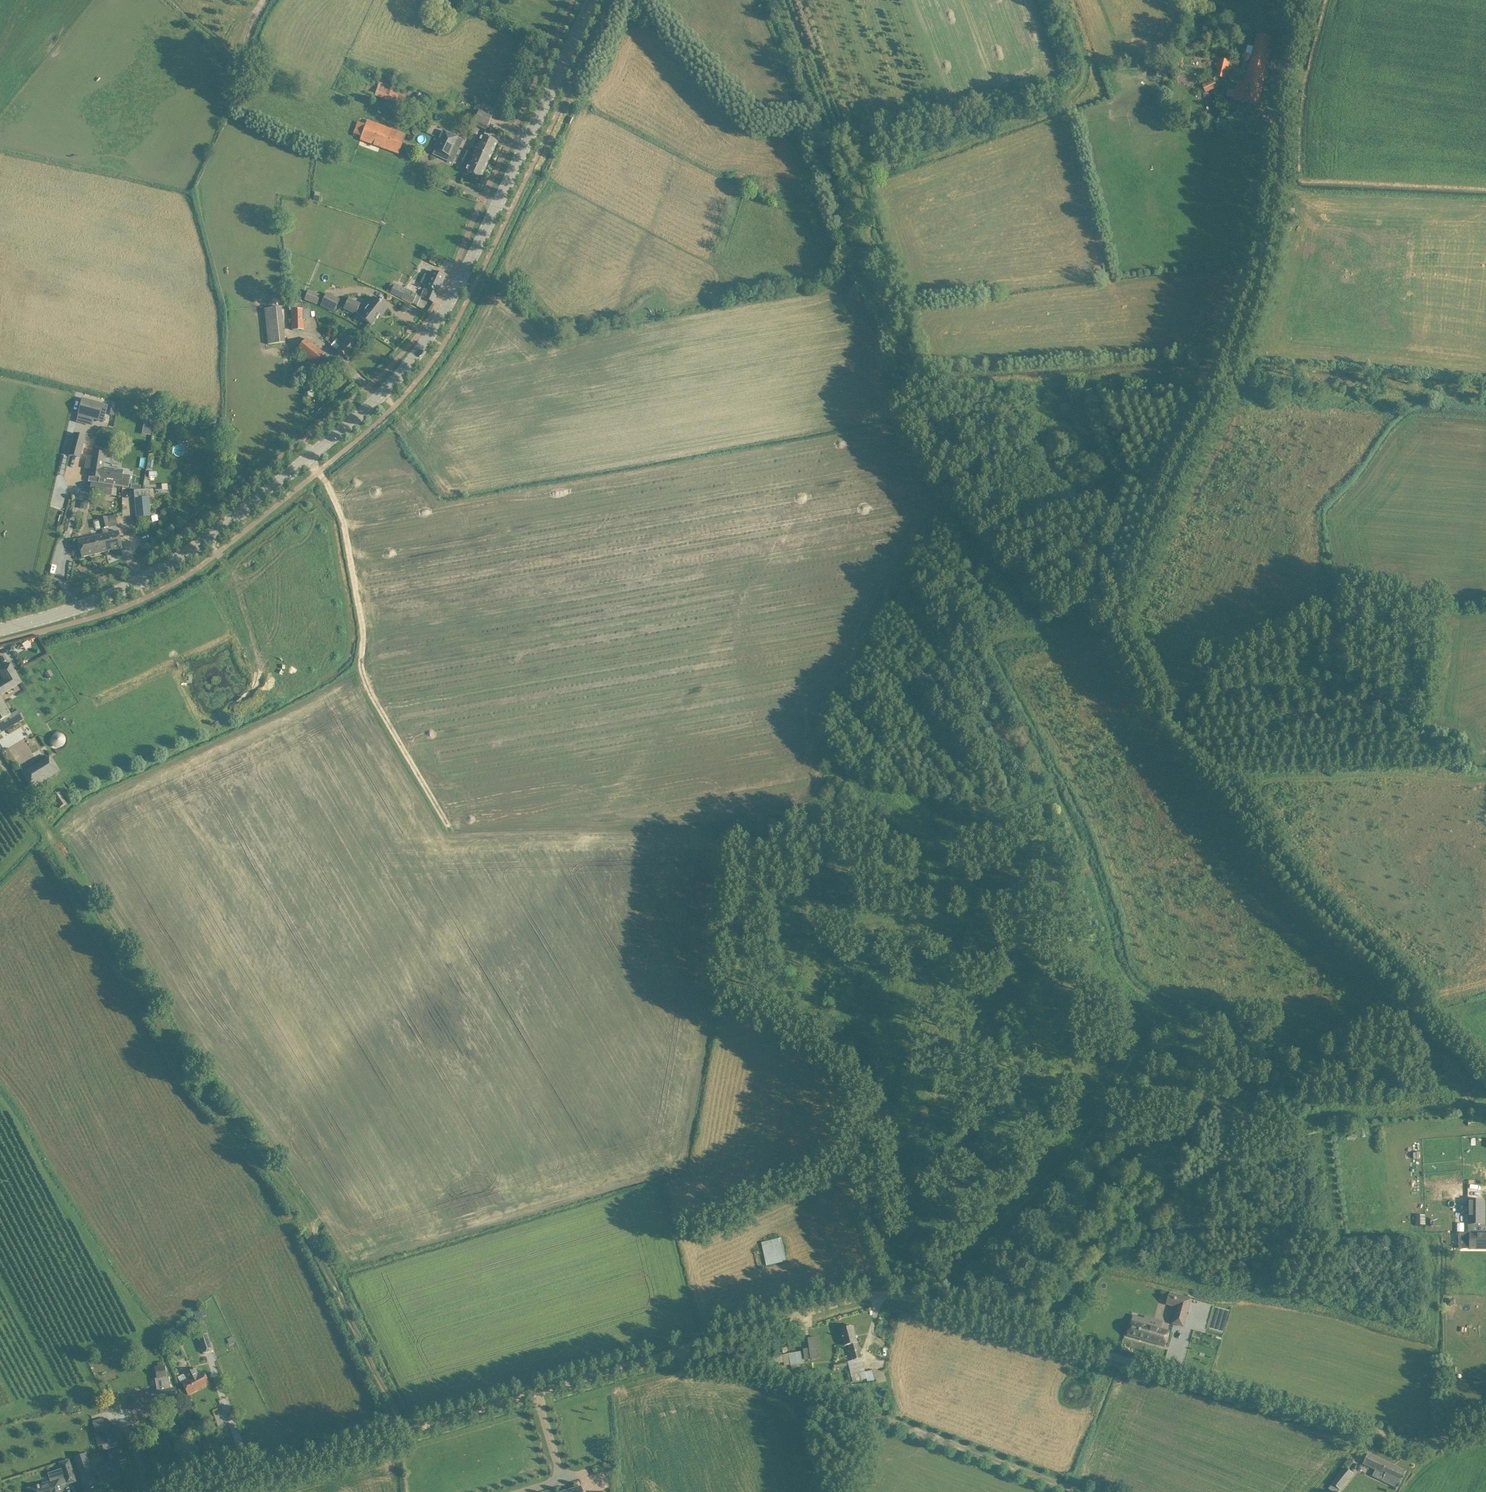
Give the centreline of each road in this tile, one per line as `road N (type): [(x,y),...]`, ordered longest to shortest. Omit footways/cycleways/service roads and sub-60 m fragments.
road 1 (track): [(1485,1083),(1379,954),(1325,907),(1197,754),(1128,654),(1121,617),(1231,381),(1256,308),(1282,103)]
road 2 (secondary): [(0,630),(140,584),(210,539),(395,388),(464,290),(593,0)]
road 3 (unclassified): [(679,1349),(879,1294),(1390,1437),(1419,1441),(1485,1428)]
road 4 (track): [(29,812),(179,1065),(298,1214),(397,1432)]
road 5 (unclassified): [(679,1349),(205,1491)]
road 6 (track): [(679,1349),(693,1364),(777,1373),(1083,1491)]
road 7 (track): [(310,458),(346,524),(363,621),(361,672),(450,827)]
road 8 (track): [(1121,617),(1103,579),(1125,489),(1122,465),(1088,394),(1028,413),(998,398)]
road 9 (track): [(1485,401),(1228,387)]
road 10 (track): [(1088,394),(1228,387)]
road 11 (track): [(1123,628),(997,640)]

